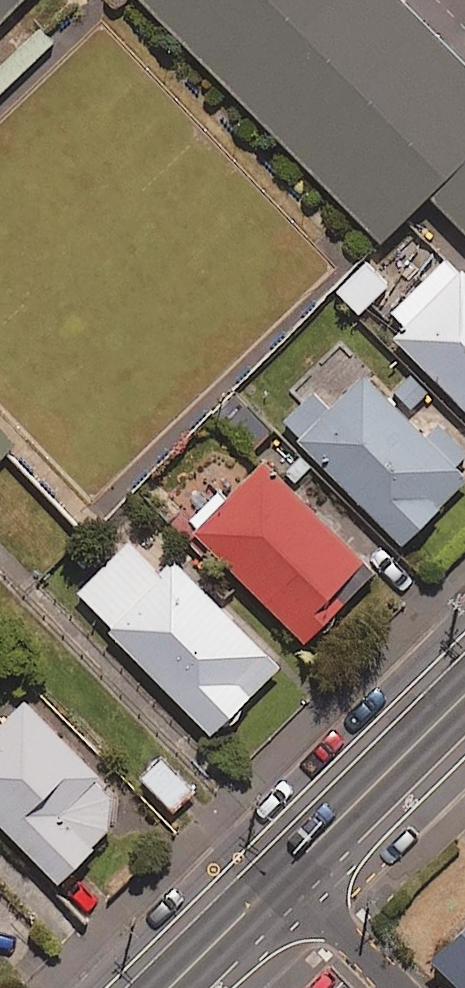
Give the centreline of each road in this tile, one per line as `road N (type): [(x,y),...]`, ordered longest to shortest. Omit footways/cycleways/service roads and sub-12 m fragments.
road 1 (secondary): [(464,694),(284,872)]
road 2 (secondary): [(284,872),(169,987)]
road 3 (residential): [(398,987),(284,872)]

